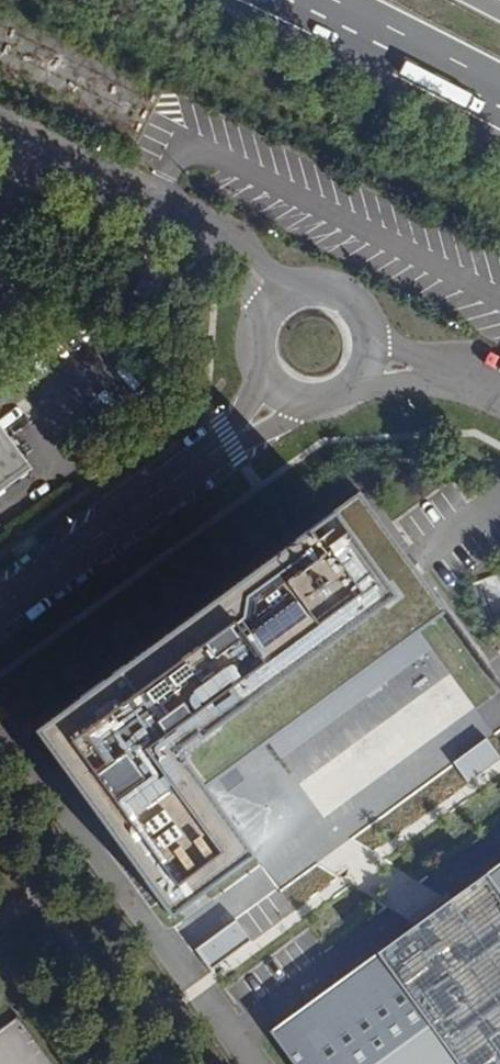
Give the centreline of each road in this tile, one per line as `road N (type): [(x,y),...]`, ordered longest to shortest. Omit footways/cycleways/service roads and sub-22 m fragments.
road 1 (residential): [(0,605),(226,441),(264,390)]
road 2 (residential): [(274,295),(230,249),(0,132)]
road 3 (trunk): [(334,0),(499,85)]
road 4 (residential): [(365,369),(368,331),(347,299),(311,285),(274,295)]
road 5 (residential): [(365,369),(467,374),(499,392)]
road 6 (residential): [(264,390),(300,408),(320,407),(355,387),(365,369)]

